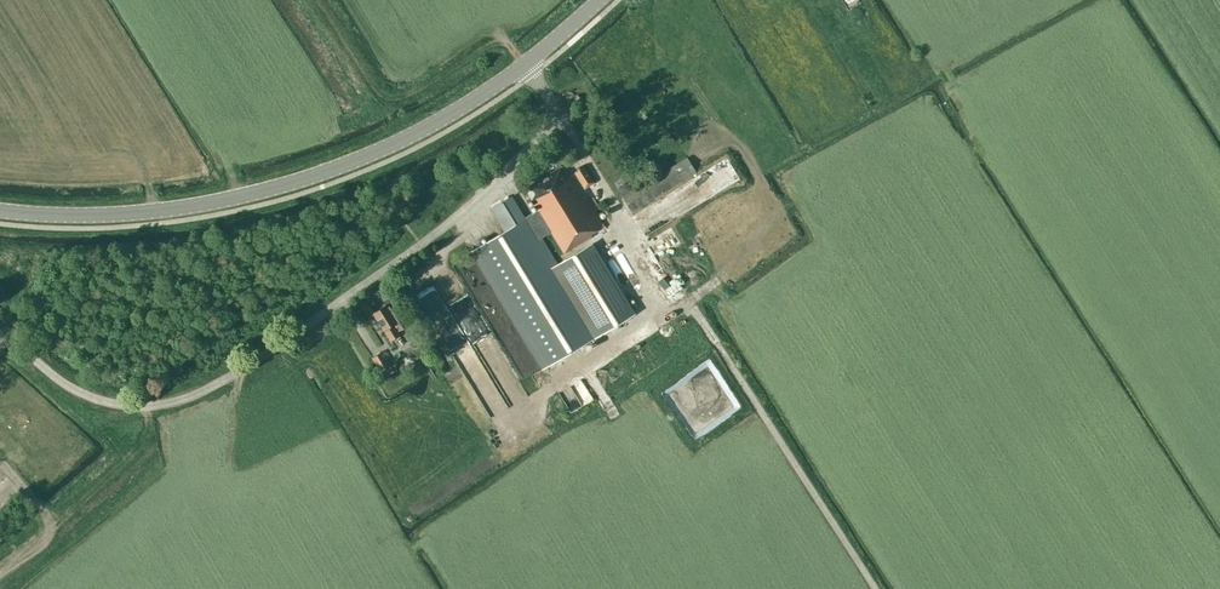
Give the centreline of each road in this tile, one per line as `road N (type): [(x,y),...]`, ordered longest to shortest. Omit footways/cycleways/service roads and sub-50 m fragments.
road 1 (track): [(503,420),(682,304),(696,310),(874,588)]
road 2 (tertiary): [(0,210),(115,215),(287,182),(411,134),(526,63)]
road 3 (residential): [(163,405),(241,371),(472,203),(560,116),(526,63)]
road 4 (unclassified): [(163,405),(92,399),(39,366),(0,327)]

